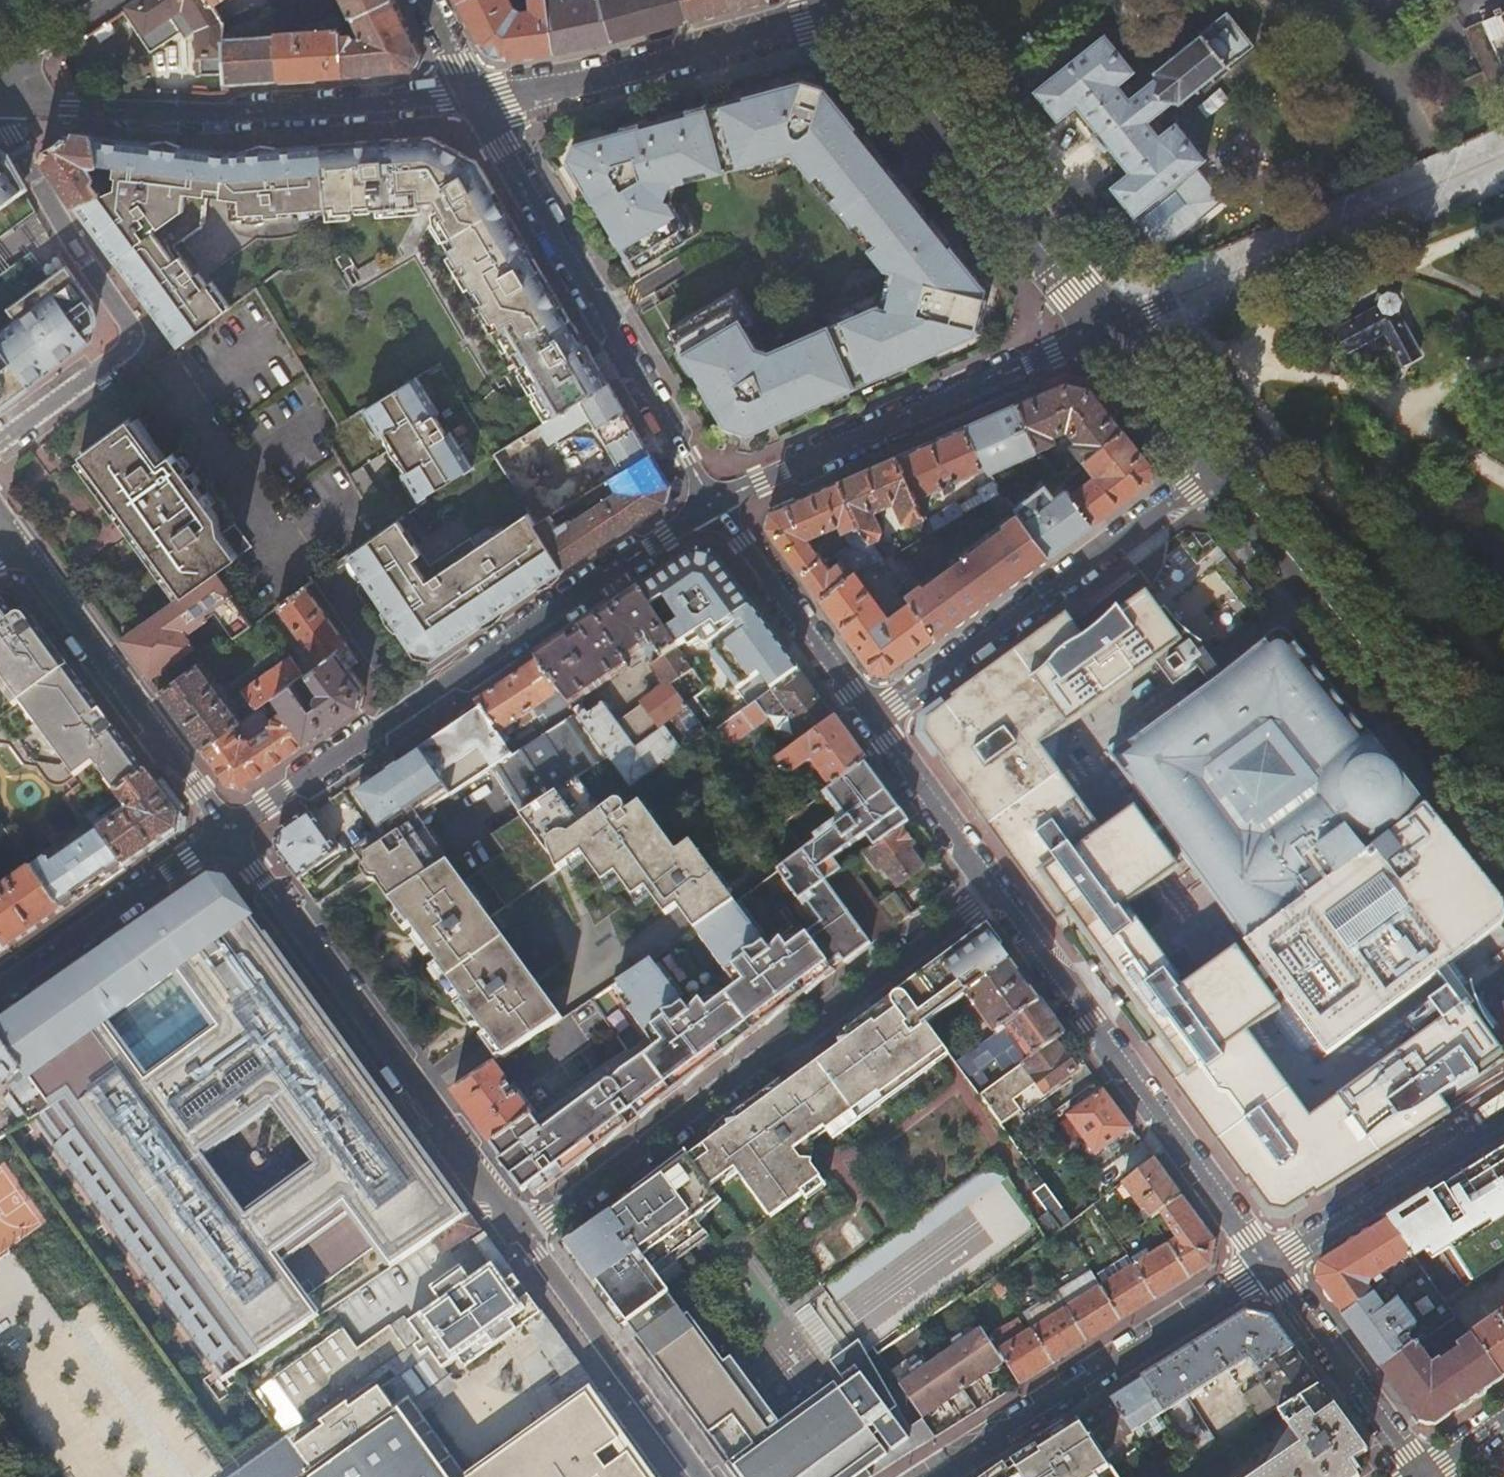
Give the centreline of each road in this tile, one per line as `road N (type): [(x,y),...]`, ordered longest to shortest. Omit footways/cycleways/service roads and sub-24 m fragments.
road 1 (residential): [(230,834),(720,502)]
road 2 (residential): [(524,1237),(992,886)]
road 3 (residential): [(230,834),(524,1237)]
road 4 (residential): [(1272,1271),(992,886)]
road 5 (residential): [(720,502),(479,103)]
road 6 (residential): [(479,103),(200,116),(16,106)]
road 7 (secondary): [(1220,468),(1503,824)]
road 8 (residential): [(1220,468),(871,723)]
road 9 (residential): [(0,444),(116,356),(125,339),(124,316),(10,140),(16,106)]
road 10 (residential): [(720,502),(1108,331)]
road 11 (secondary): [(853,8),(1108,331)]
road 12 (residential): [(937,1476),(1272,1271)]
road 13 (residential): [(853,8),(479,103)]
road 14 (residential): [(17,547),(230,834)]
road 15 (residential): [(524,1237),(699,1476)]
road 16 (residential): [(0,986),(230,834)]
road 17 (residential): [(1272,1271),(1503,1121)]
road 18 (residential): [(871,723),(720,502)]
road 19 (residential): [(1426,1471),(1272,1271)]
road 20 (residential): [(992,886),(871,723)]
road 21 (secondary): [(1108,331),(1220,468)]

